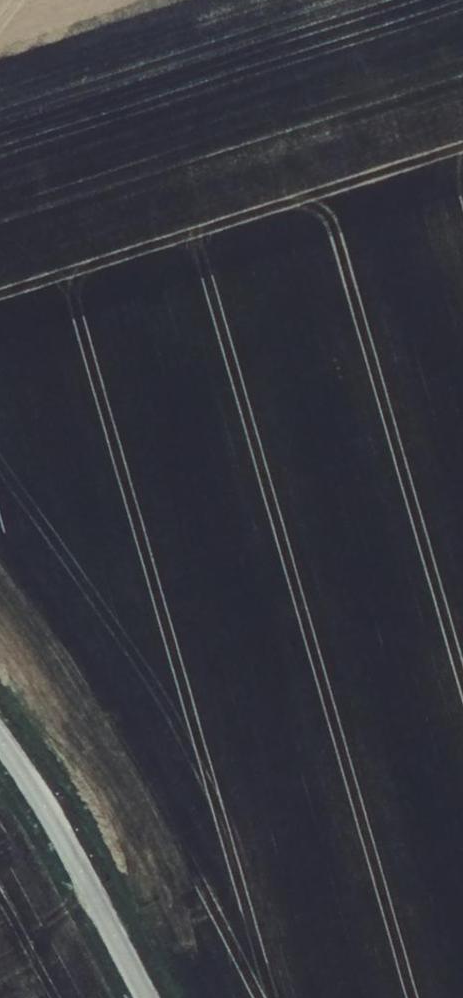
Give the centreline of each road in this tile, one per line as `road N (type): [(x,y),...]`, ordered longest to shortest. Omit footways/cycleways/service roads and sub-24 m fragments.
road 1 (tertiary): [(0,738),(58,829),(146,997)]

